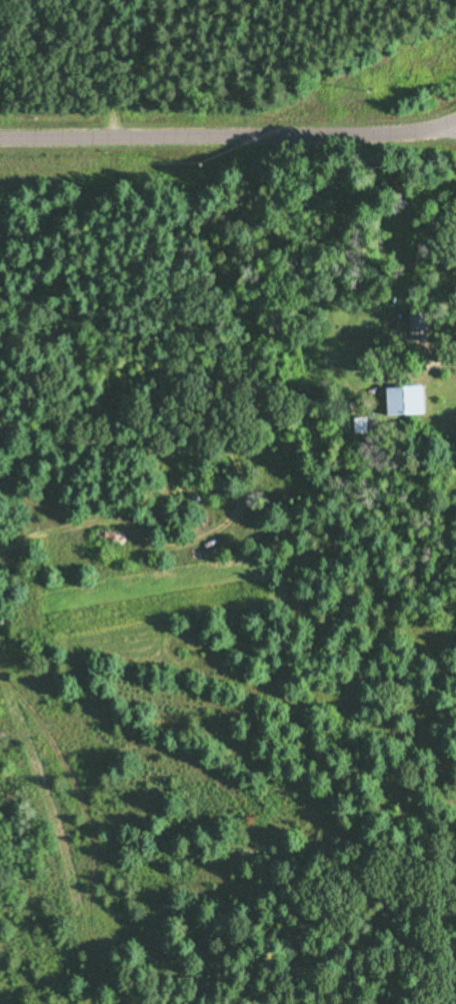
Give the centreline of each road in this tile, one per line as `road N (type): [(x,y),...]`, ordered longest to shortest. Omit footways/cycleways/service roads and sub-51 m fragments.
road 1 (residential): [(0,131),(455,123)]

